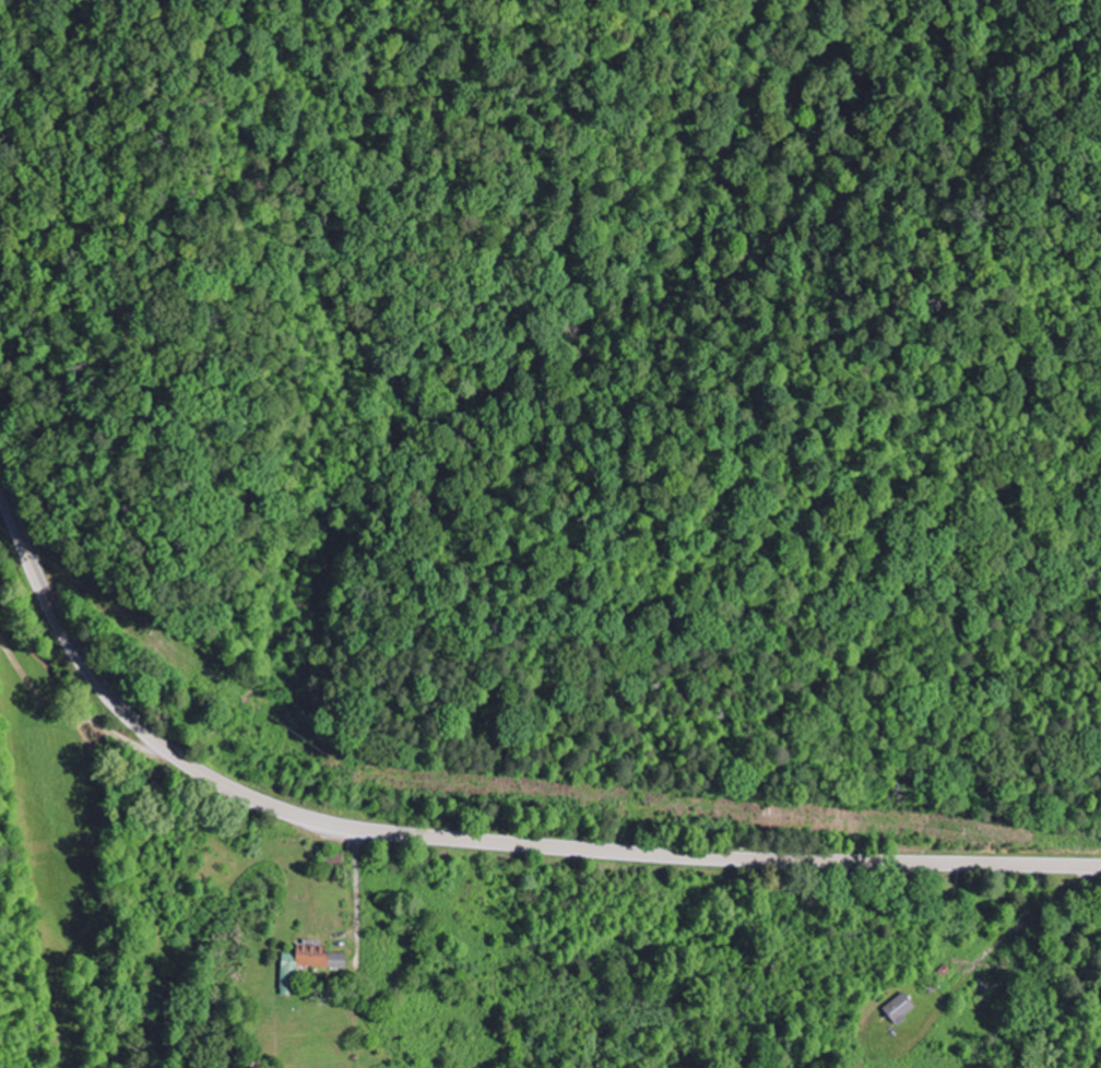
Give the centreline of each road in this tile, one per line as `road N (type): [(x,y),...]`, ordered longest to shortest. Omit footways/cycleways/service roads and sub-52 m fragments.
road 1 (secondary): [(1100,865),(642,853),(379,830),(295,812),(190,764),(115,700),(62,628),(0,480)]

